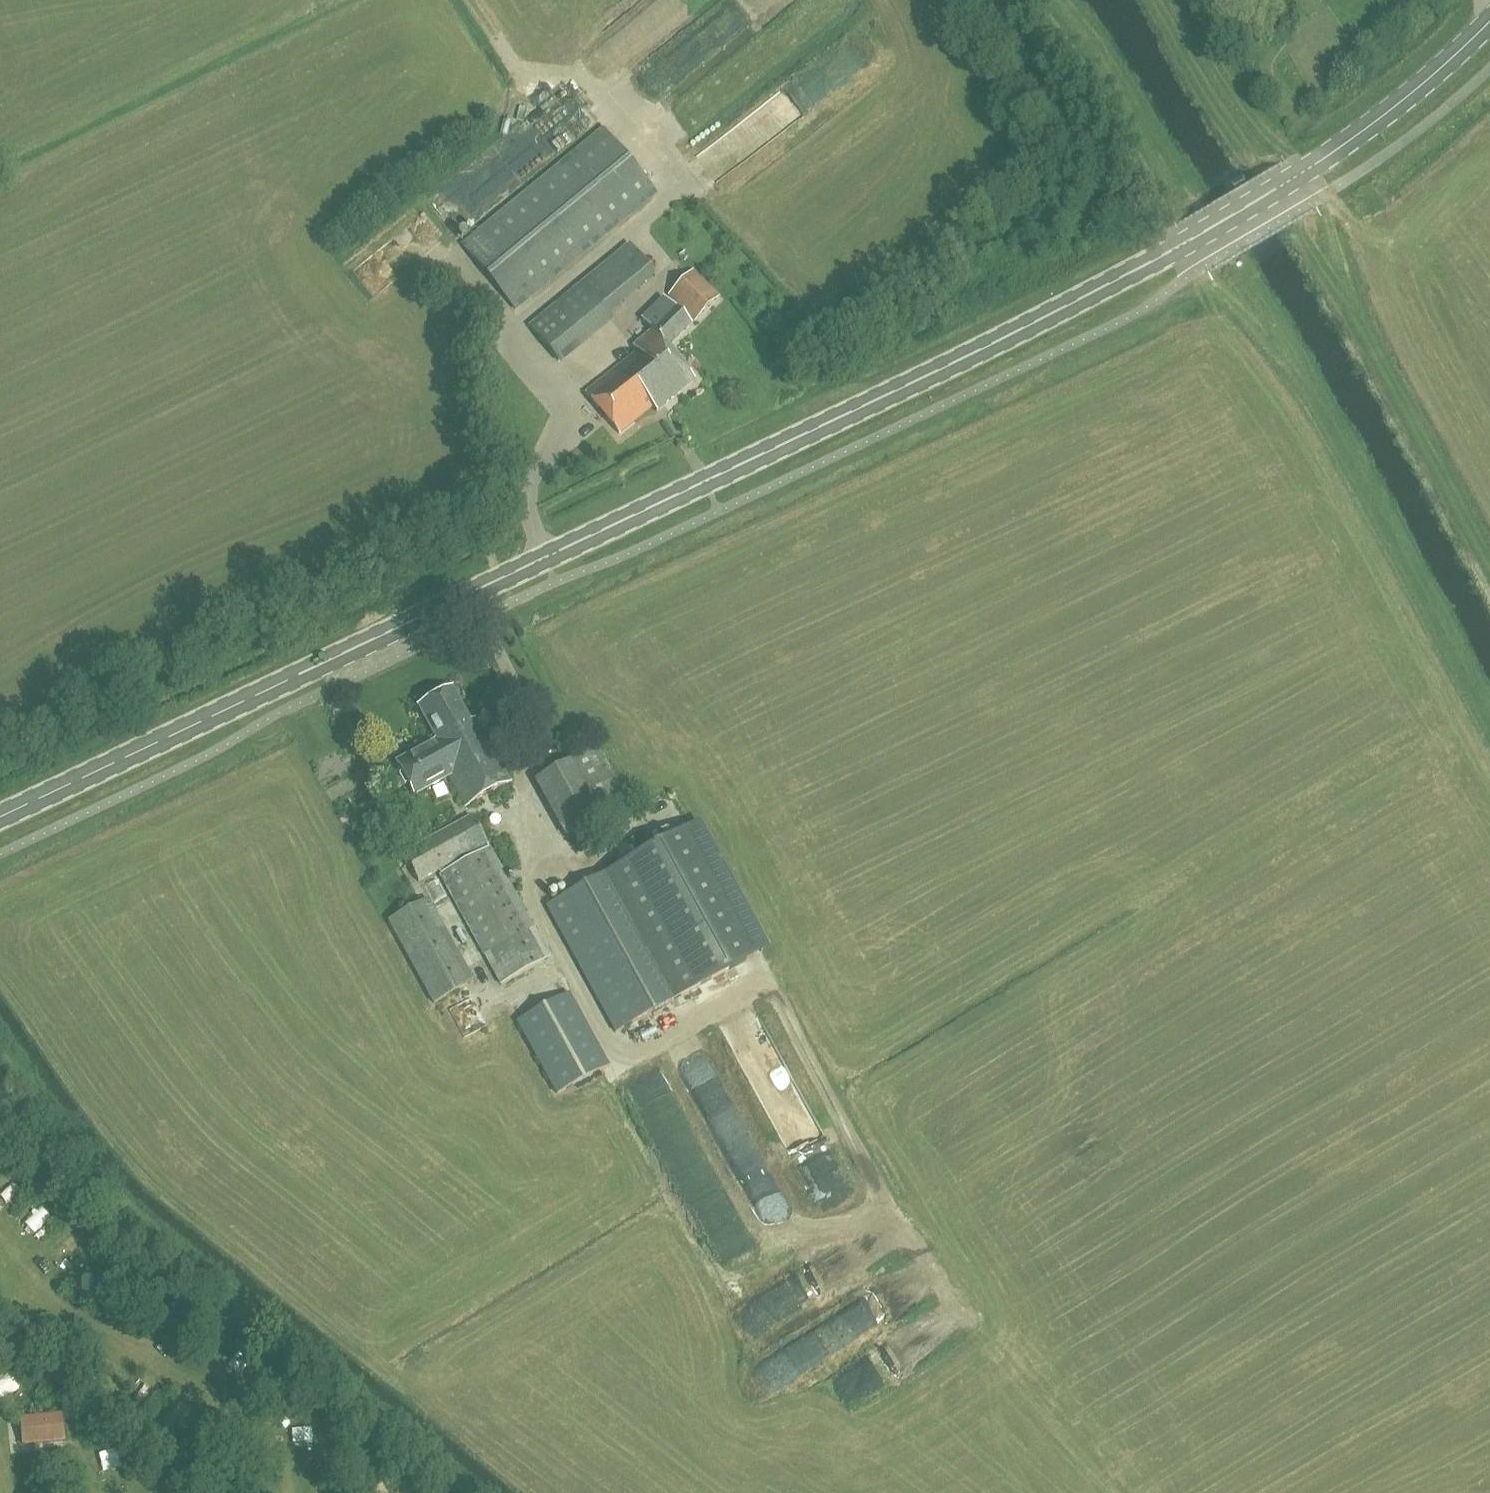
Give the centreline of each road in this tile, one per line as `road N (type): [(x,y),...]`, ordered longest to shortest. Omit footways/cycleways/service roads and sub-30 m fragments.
road 1 (secondary): [(0,825),(637,530),(1178,246),(1381,121),(1489,26)]
road 2 (track): [(333,1492),(213,1384),(158,1367),(77,1312),(59,1275),(0,1208)]
road 3 (track): [(1314,200),(1357,317),(1489,568)]
road 4 (track): [(1164,0),(1314,200)]

